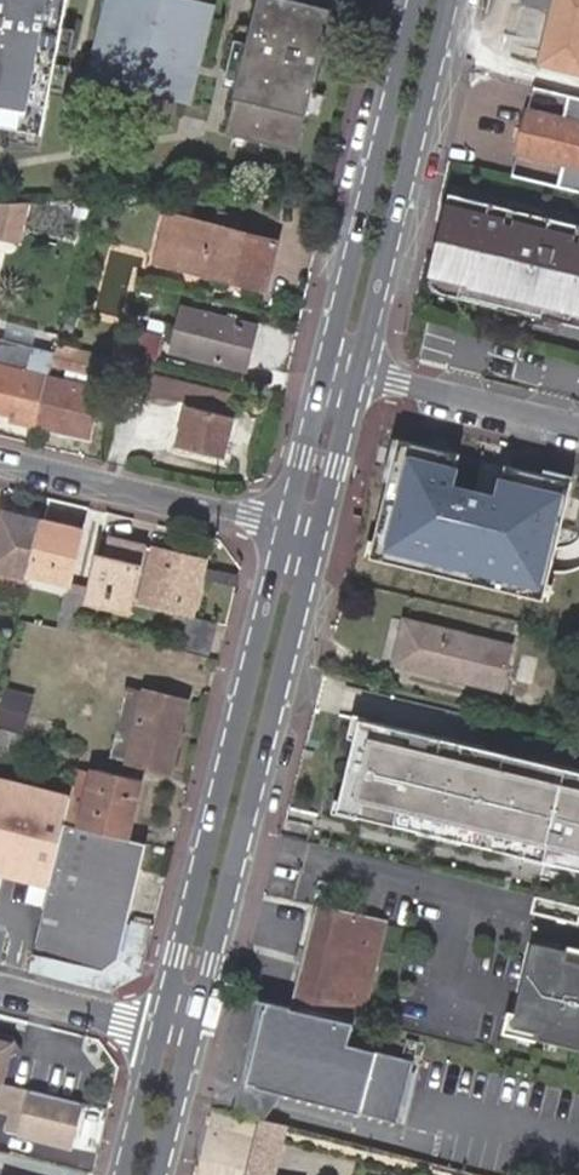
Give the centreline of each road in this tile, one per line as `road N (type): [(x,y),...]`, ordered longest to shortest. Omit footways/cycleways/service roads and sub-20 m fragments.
road 1 (secondary): [(195,1036),(318,533)]
road 2 (secondary): [(288,527),(163,1028)]
road 3 (secondary): [(361,373),(453,0)]
road 4 (secondary): [(420,0),(330,366)]
road 5 (residential): [(288,527),(0,457)]
road 6 (residential): [(578,428),(361,373)]
road 7 (residential): [(0,987),(163,1028)]
road 8 (secondary): [(330,366),(288,527)]
road 9 (secondary): [(318,533),(361,373)]
road 10 (secondary): [(163,1028),(126,1174)]
road 11 (secondary): [(160,1174),(195,1036)]

